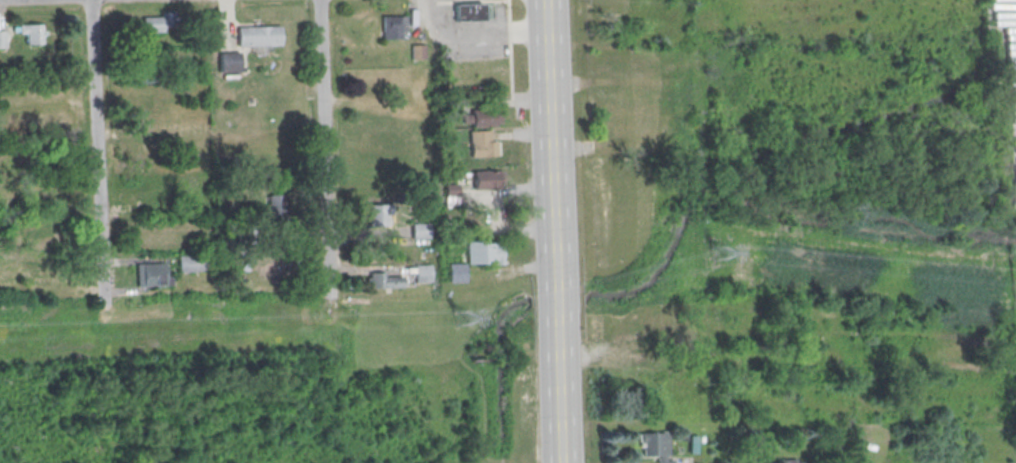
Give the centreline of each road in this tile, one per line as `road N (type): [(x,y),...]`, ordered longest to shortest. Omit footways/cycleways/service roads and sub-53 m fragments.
road 1 (residential): [(90,0),(102,310)]
road 2 (residential): [(317,0),(327,300)]
road 3 (secondary): [(554,267),(545,0)]
road 4 (secondary): [(561,462),(556,342)]

